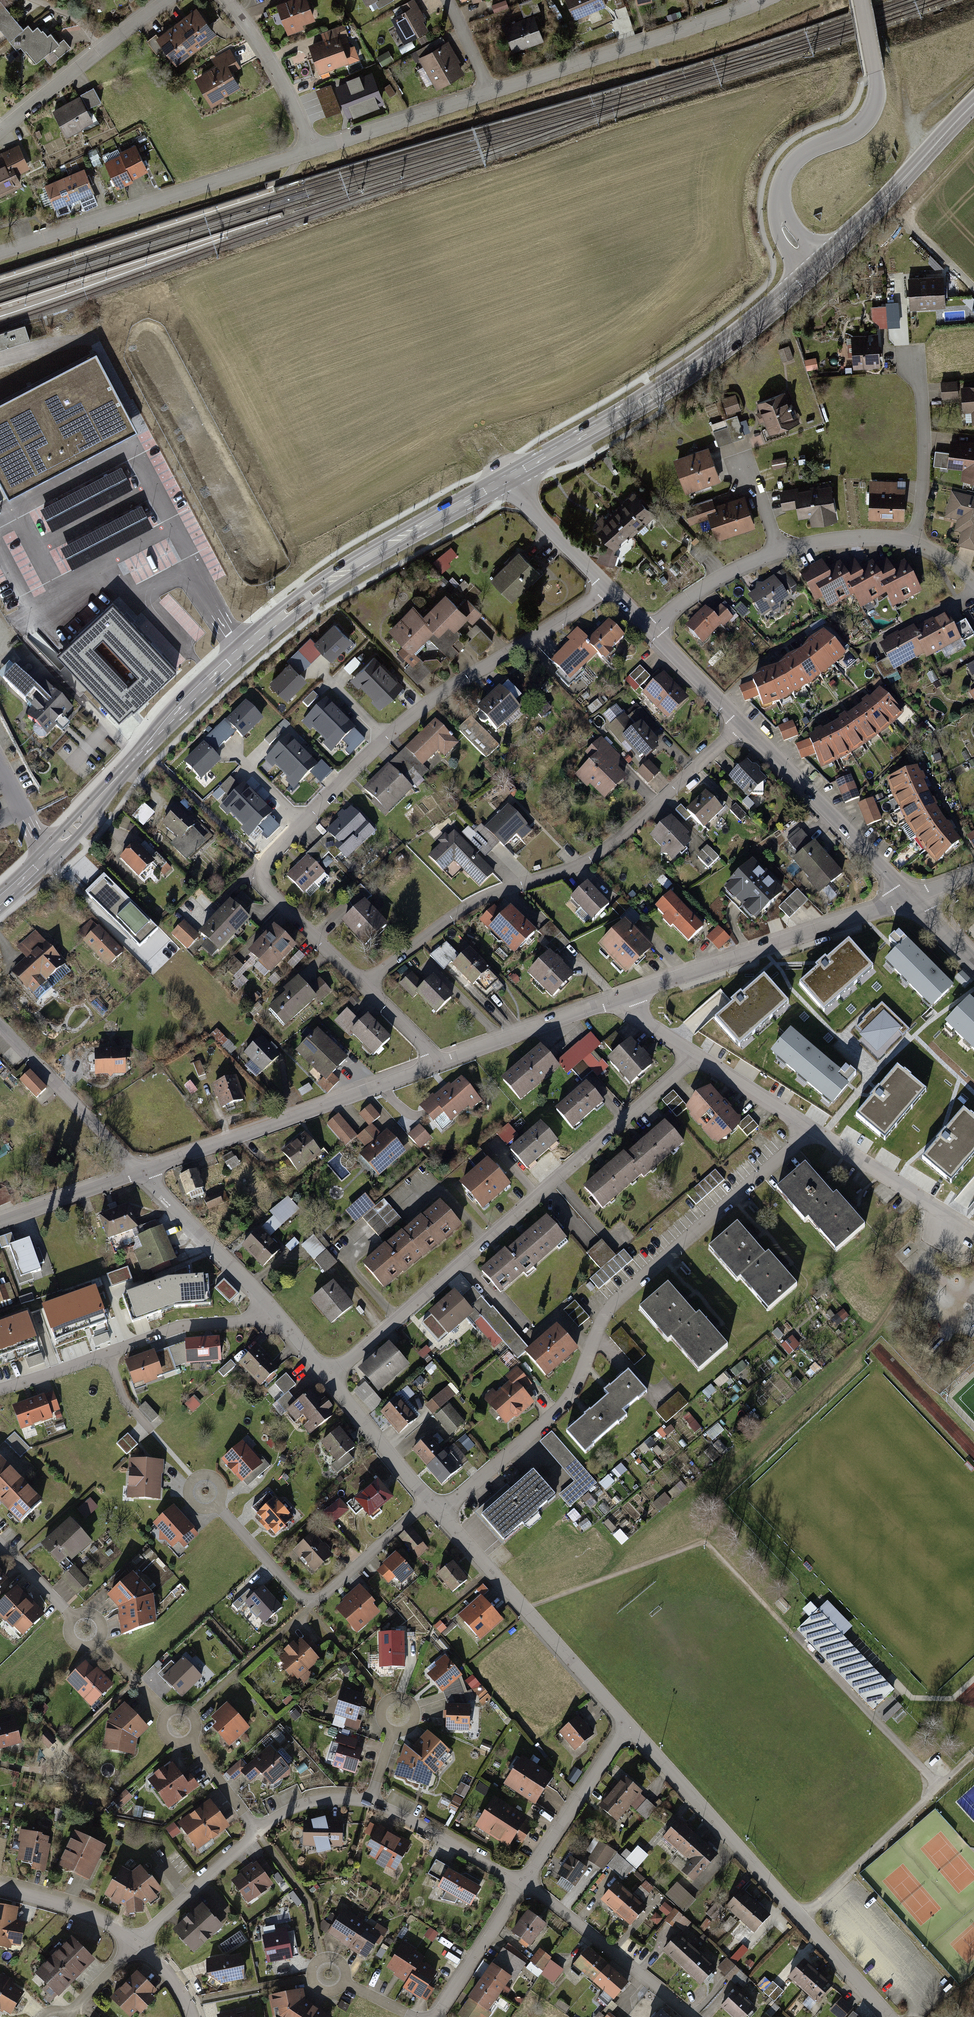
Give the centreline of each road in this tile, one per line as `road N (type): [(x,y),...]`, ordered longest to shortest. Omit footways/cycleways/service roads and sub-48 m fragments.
road 1 (primary): [(0,899),(284,614),(360,561),(508,478)]
road 2 (residential): [(609,591),(414,711),(259,861),(259,874),(364,986)]
road 3 (residential): [(806,1127),(611,1307),(561,1407),(439,1510)]
road 4 (residential): [(329,1378),(693,1054)]
road 5 (residential): [(738,721),(588,861),(476,902),(364,986)]
road 6 (residential): [(624,1723),(897,2016)]
road 7 (primary): [(508,478),(681,378),(816,268)]
road 8 (residential): [(0,255),(313,147)]
road 9 (residential): [(863,0),(877,101),(865,123),(794,161),(778,208),(787,237),(816,268)]
road 10 (residential): [(139,1173),(435,1066)]
road 11 (residential): [(428,1498),(312,1601),(205,1492)]
road 12 (residential): [(626,998),(912,897)]
road 13 (residential): [(0,1390),(181,1327),(240,1322),(272,1309)]
road 14 (residential): [(439,1510),(624,1723)]
road 15 (residential): [(494,88),(761,0)]
road 16 (residential): [(738,721),(912,897)]
road 17 (primary): [(816,268),(973,104)]
road 18 (residential): [(521,1883),(543,1893),(693,2016)]
road 19 (residential): [(0,129),(165,0)]
road 20 (residential): [(435,1066),(626,998)]
road 21 (residential): [(0,1026),(139,1173)]
road 22 (residential): [(313,147),(494,88)]
road 23 (residential): [(521,1883),(624,1723)]
road 24 (residential): [(139,1173),(272,1309)]
road 25 (residential): [(908,360),(921,387),(924,451),(914,542)]
road 26 (residential): [(806,1127),(862,1158),(950,1232)]
road 27 (residential): [(371,1797),(415,1816),(521,1883)]
road 28 (residential): [(235,0),(313,147)]
road 29 (residential): [(138,1940),(252,1827)]
road 30 (residential): [(433,2016),(521,1883)]
road 31 (residential): [(329,1378),(428,1498)]
road 32 (residential): [(508,478),(609,591)]
road 33 (residential): [(653,629),(699,589),(777,549)]
road 34 (residential): [(0,1223),(139,1173)]
road 35 (residential): [(0,1887),(97,1911),(133,1936)]
road 36 (residential): [(777,549),(850,536),(914,542)]
road 37 (residential): [(693,1054),(806,1127)]
road 38 (residential): [(176,1724),(252,1827)]
road 39 (residential): [(252,1827),(318,1797),(371,1797)]
road 40 (residential): [(653,629),(738,721)]

